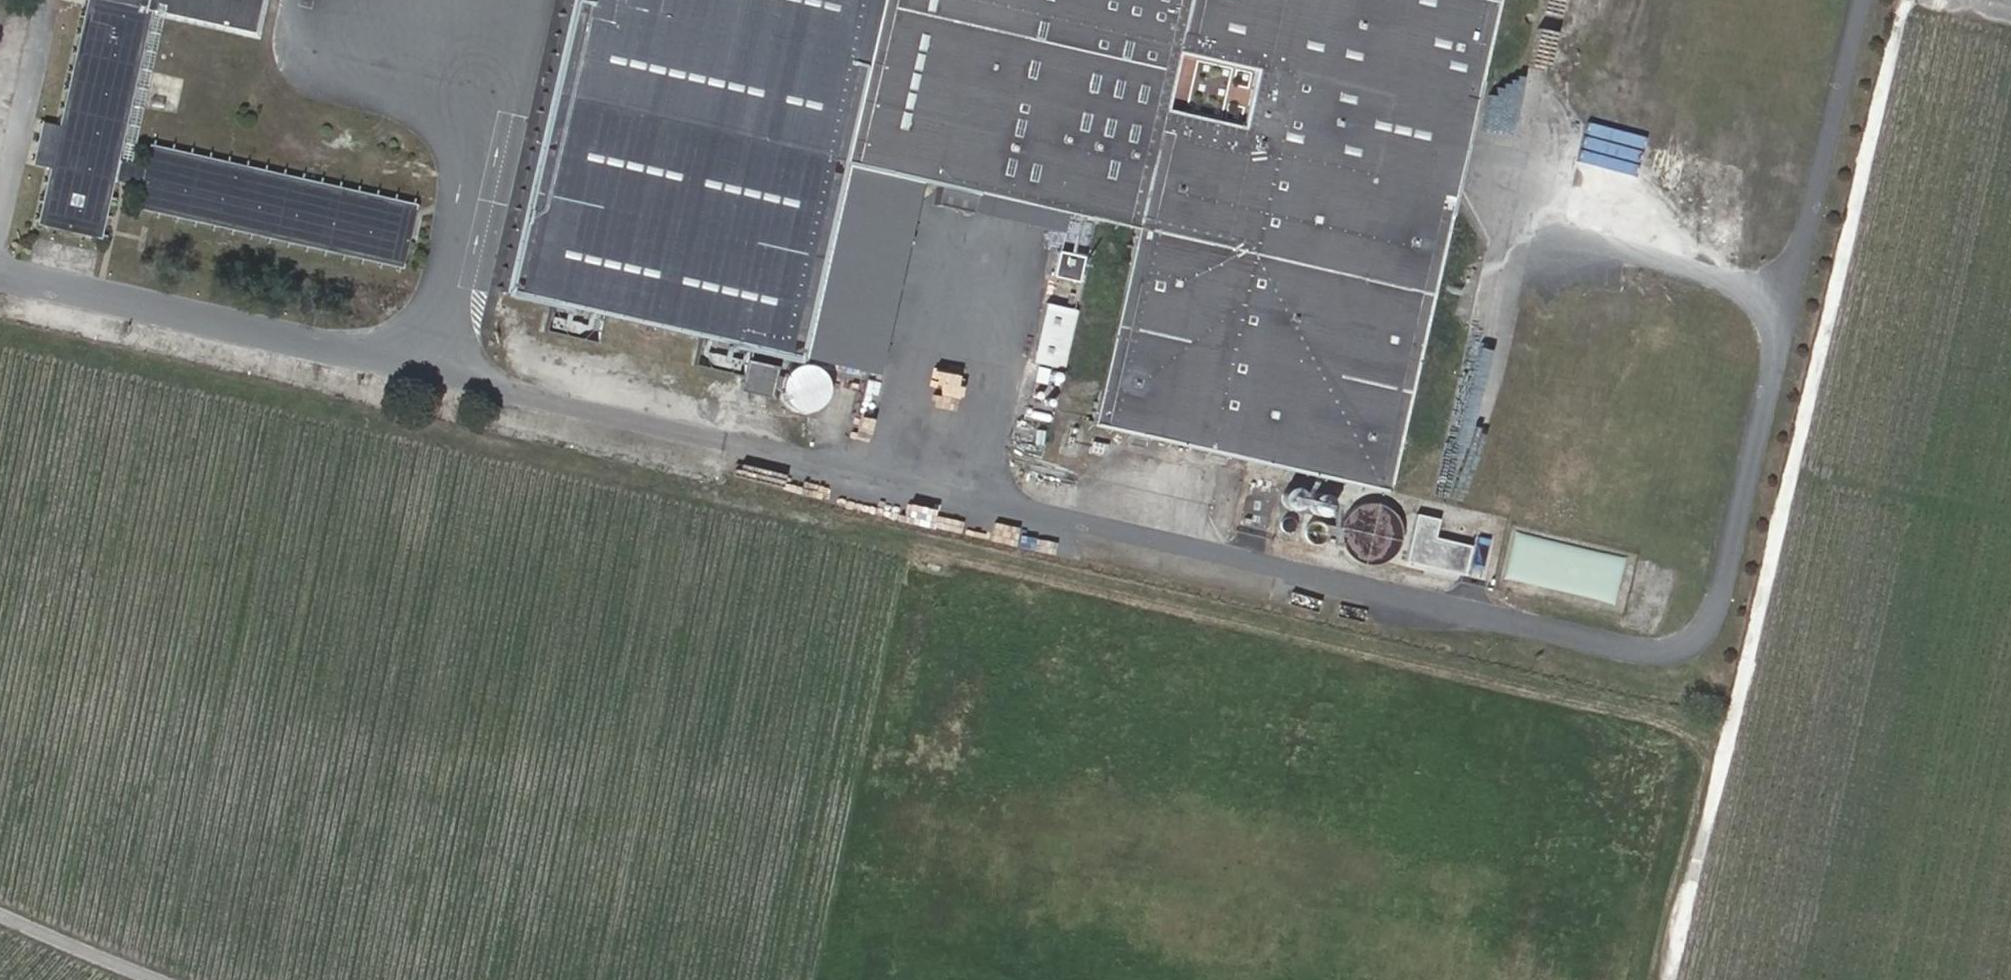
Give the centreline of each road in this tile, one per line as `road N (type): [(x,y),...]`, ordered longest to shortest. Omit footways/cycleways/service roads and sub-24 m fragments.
road 1 (track): [(0,913),(168,979)]

